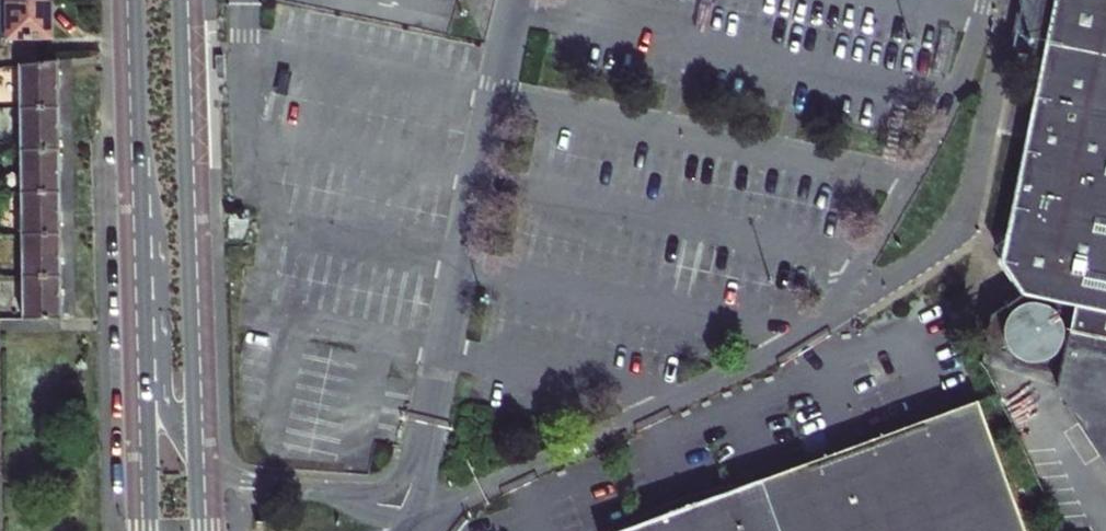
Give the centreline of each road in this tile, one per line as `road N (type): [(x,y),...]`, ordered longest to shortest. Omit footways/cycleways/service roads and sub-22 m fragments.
road 1 (primary): [(206,530),(185,0)]
road 2 (primary): [(130,0),(144,530)]

